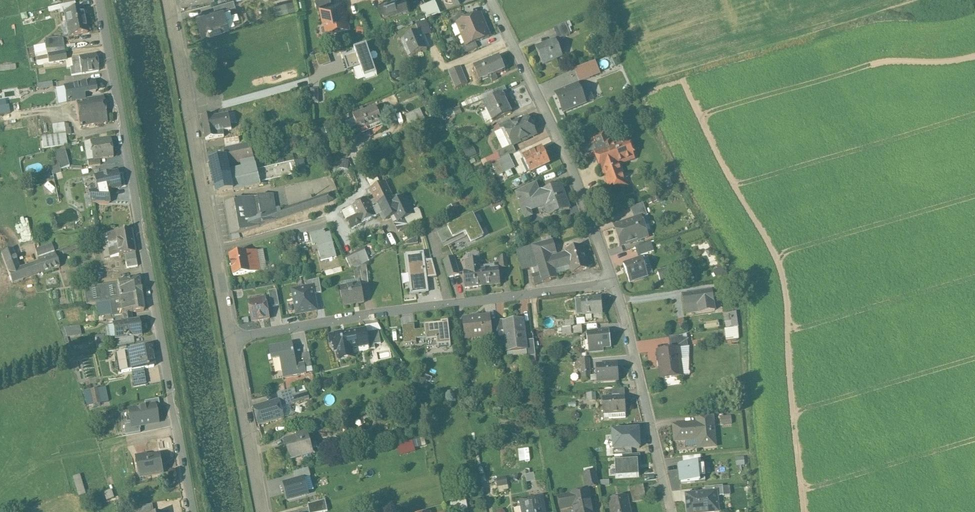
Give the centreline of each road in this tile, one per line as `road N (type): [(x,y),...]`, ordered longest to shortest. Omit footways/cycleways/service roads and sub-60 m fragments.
road 1 (residential): [(101,0),(195,511)]
road 2 (residential): [(233,339),(612,284)]
road 3 (residential): [(612,284),(511,39)]
road 4 (tertiary): [(171,0),(216,249)]
road 5 (residential): [(672,511),(612,284)]
road 6 (tertiary): [(233,339),(264,511)]
road 7 (residential): [(400,128),(352,152),(365,190),(334,217)]
road 8 (residential): [(334,217),(216,249)]
road 9 (residential): [(401,87),(511,39)]

